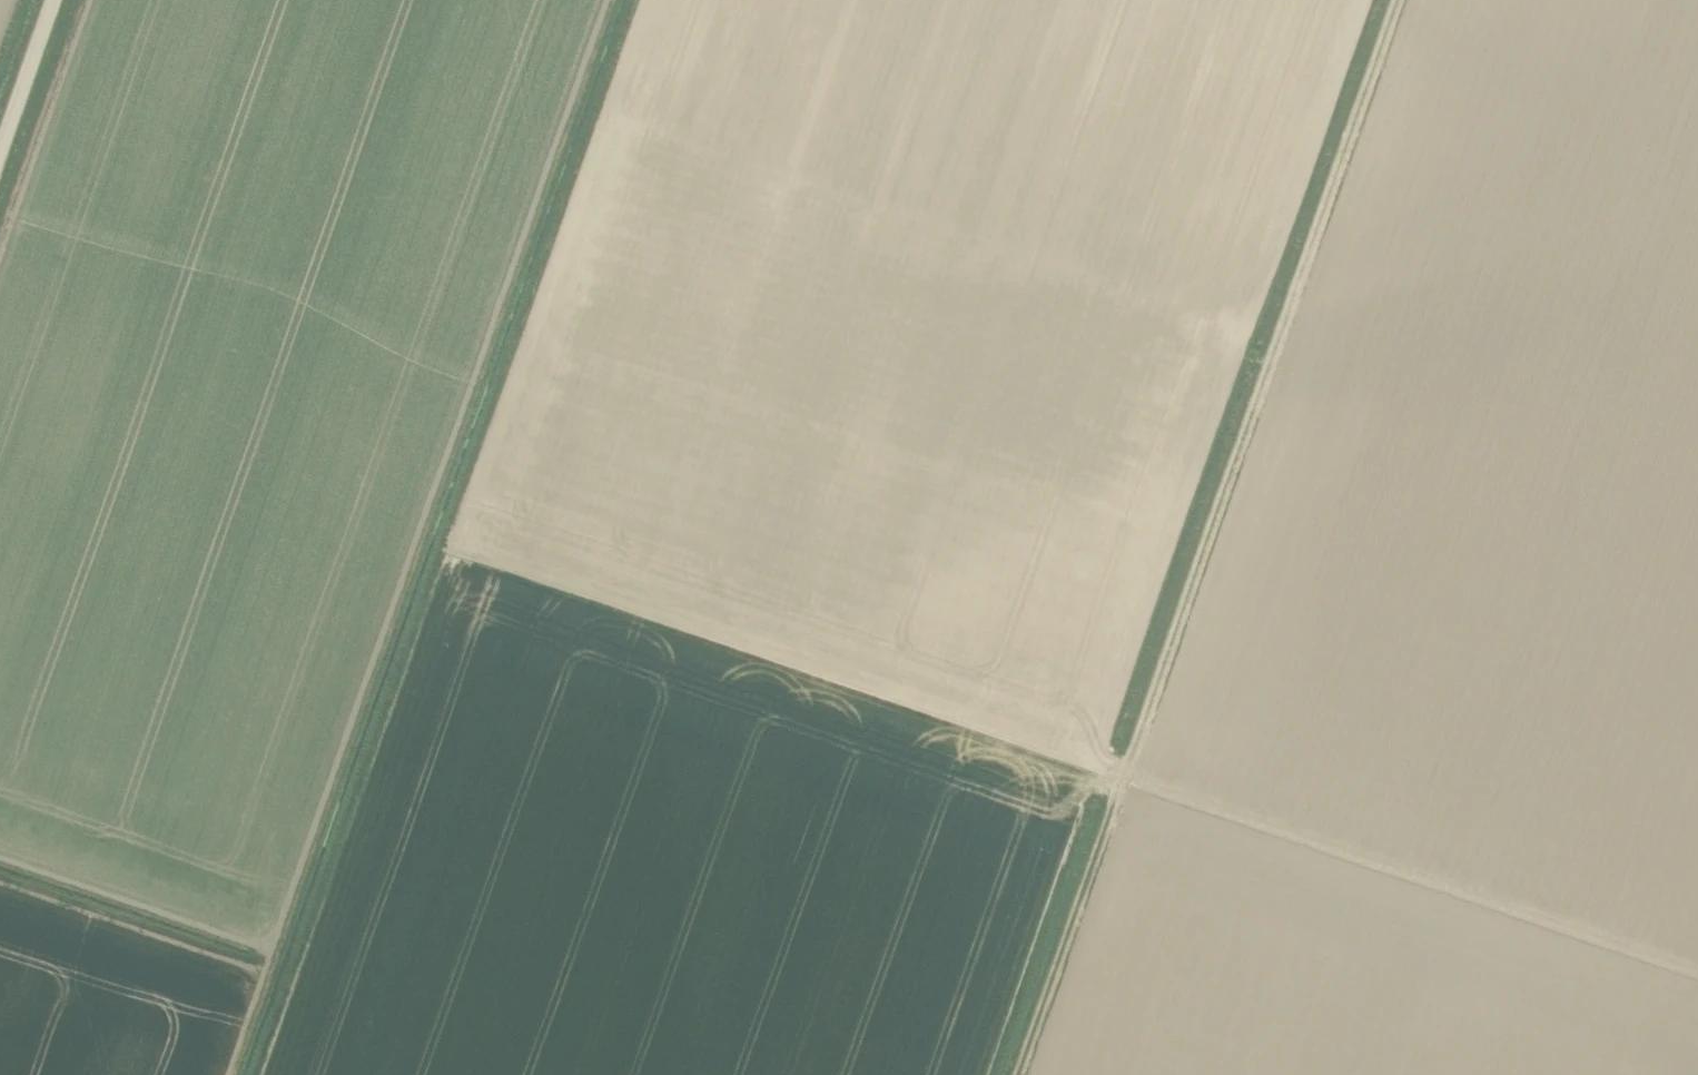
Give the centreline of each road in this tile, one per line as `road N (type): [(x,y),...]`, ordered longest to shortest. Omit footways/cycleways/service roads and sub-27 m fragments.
road 1 (unclassified): [(0,147),(52,0)]

